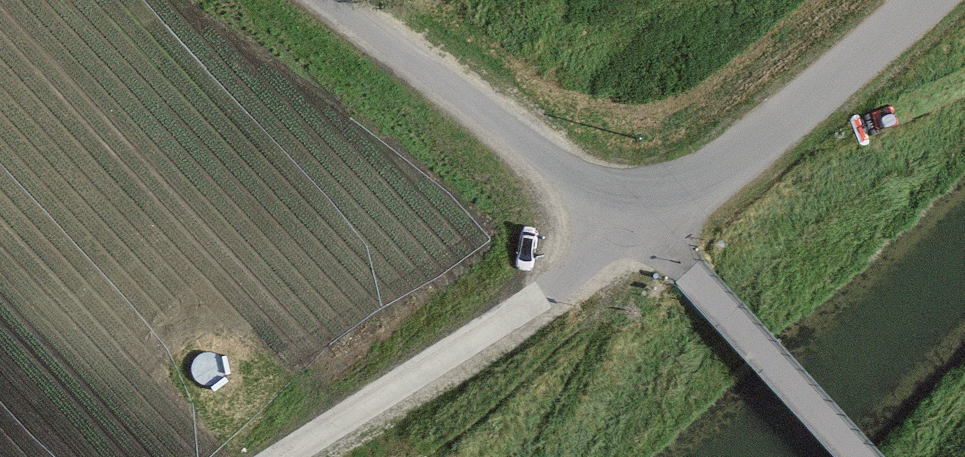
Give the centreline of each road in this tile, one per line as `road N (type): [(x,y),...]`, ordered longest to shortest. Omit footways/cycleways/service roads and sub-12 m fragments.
road 1 (track): [(647,231),(506,334),(288,456)]
road 2 (unclassified): [(330,0),(647,231)]
road 3 (unclassified): [(647,231),(929,0)]
road 4 (unclassified): [(860,456),(647,231)]

